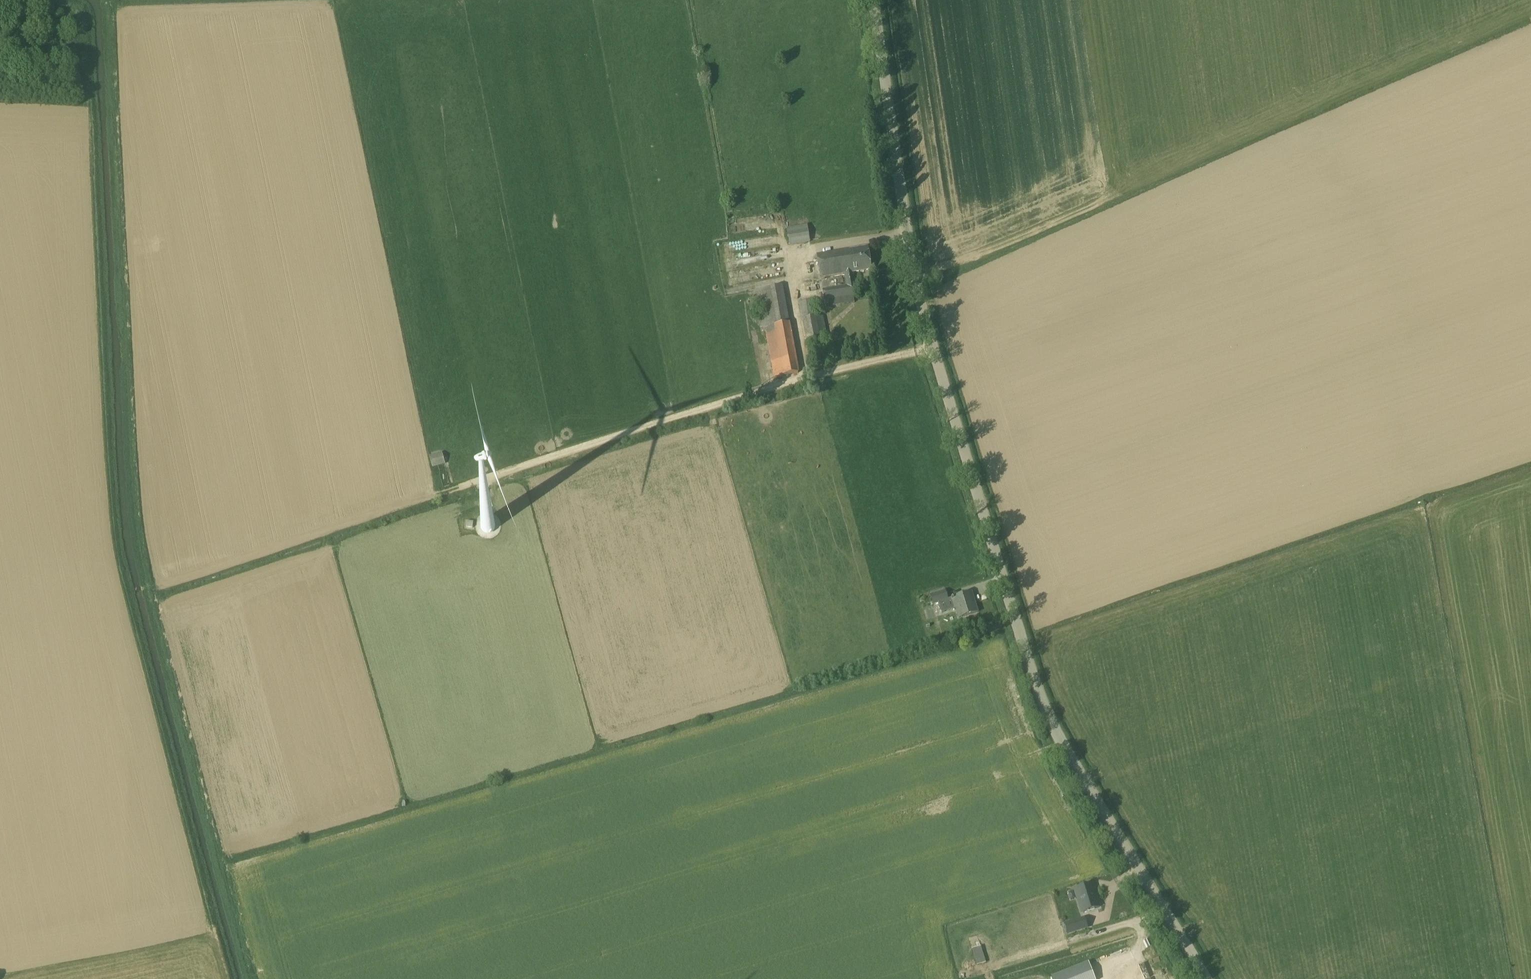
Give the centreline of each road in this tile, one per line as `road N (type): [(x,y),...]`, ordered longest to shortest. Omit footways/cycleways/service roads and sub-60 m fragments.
road 1 (tertiary): [(1207,978),(1075,767),(1032,669),(915,279),(873,0)]

